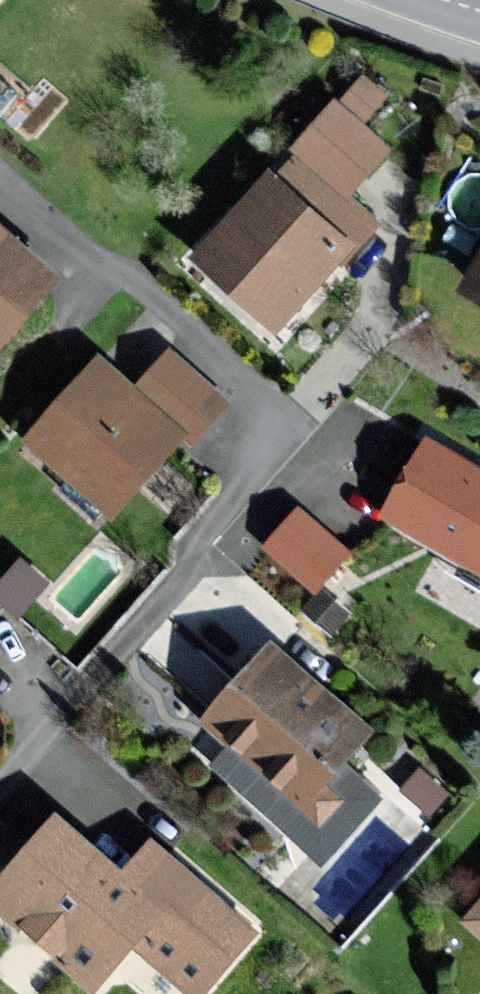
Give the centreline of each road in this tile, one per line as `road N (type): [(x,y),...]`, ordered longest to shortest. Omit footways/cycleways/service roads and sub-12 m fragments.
road 1 (residential): [(287,432),(206,544),(0,787)]

